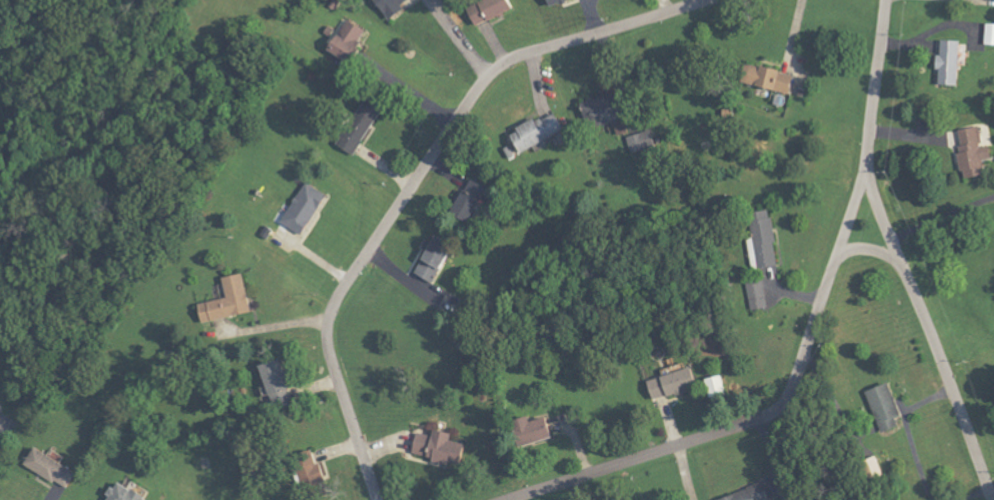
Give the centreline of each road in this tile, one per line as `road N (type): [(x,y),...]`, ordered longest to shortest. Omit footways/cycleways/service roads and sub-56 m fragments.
road 1 (residential): [(711,0),(541,49),(493,74),(354,270),(327,342),(375,499)]
road 2 (residential): [(871,159),(783,408),(702,442),(505,499)]
road 3 (residential): [(887,0),(871,134),(875,194),(993,499)]

